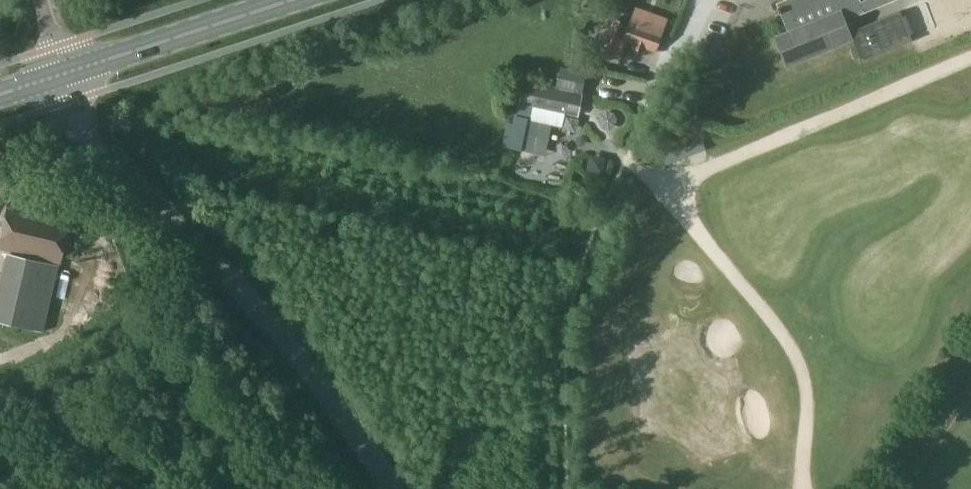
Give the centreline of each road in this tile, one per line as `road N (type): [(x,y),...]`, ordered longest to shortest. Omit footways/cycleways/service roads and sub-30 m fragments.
road 1 (unclassified): [(390,488),(339,411),(235,284),(100,160),(70,77)]
road 2 (primary): [(70,77),(292,0)]

